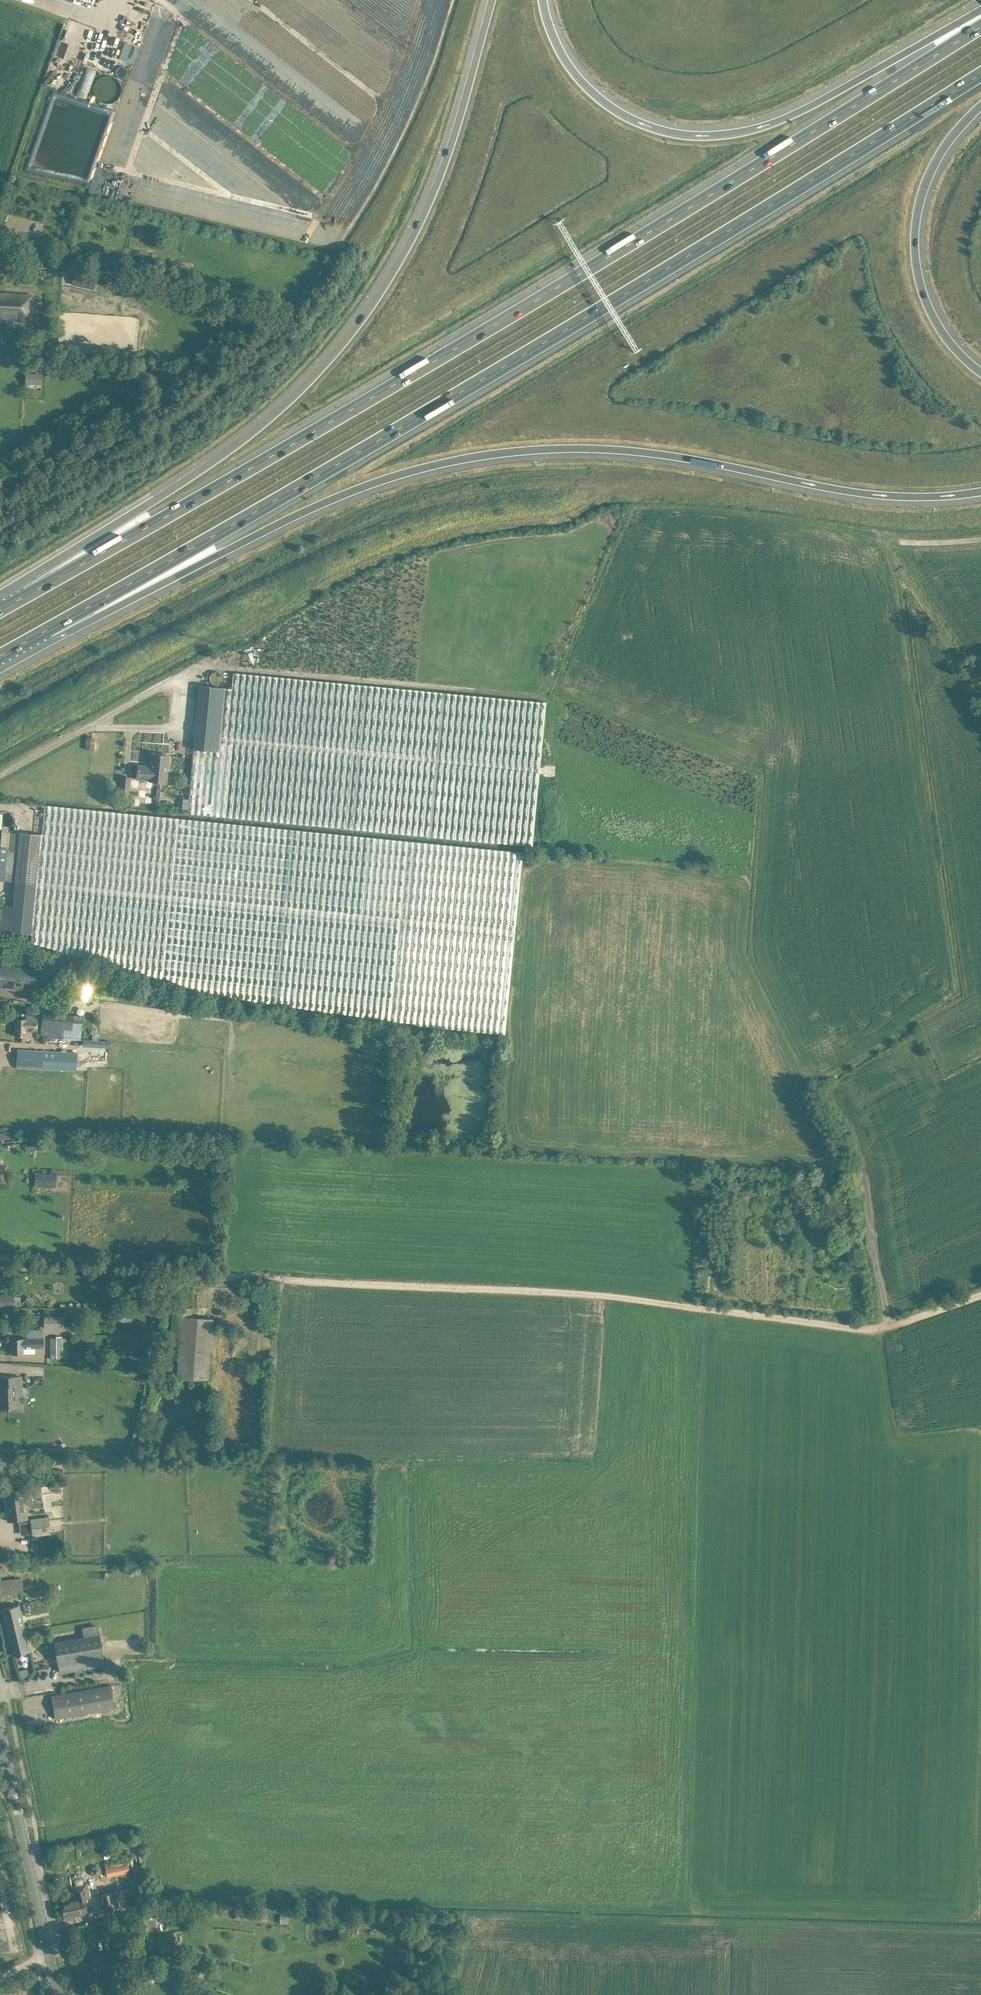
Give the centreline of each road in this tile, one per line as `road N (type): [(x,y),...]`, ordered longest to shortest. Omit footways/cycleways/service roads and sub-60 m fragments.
road 1 (motorway): [(980,26),(653,233),(26,594)]
road 2 (motorway): [(49,629),(568,329),(980,73)]
road 3 (track): [(0,1268),(607,1295),(871,1327),(980,1291)]
road 4 (motorway): [(49,629),(118,608),(258,534),(397,475),(494,454),(621,453),(909,498),(980,493)]
road 5 (motorway): [(492,0),(427,207),(357,326),(261,428),(26,594)]
road 6 (motorway): [(980,21),(759,129),(685,139),(606,108),(554,42),(543,0)]
road 7 (motorway): [(980,372),(932,315),(916,234),(935,160),(980,106)]
road 8 (secondary): [(50,1956),(0,1726)]
road 9 (unclassified): [(93,725),(171,728),(173,688),(165,685)]

